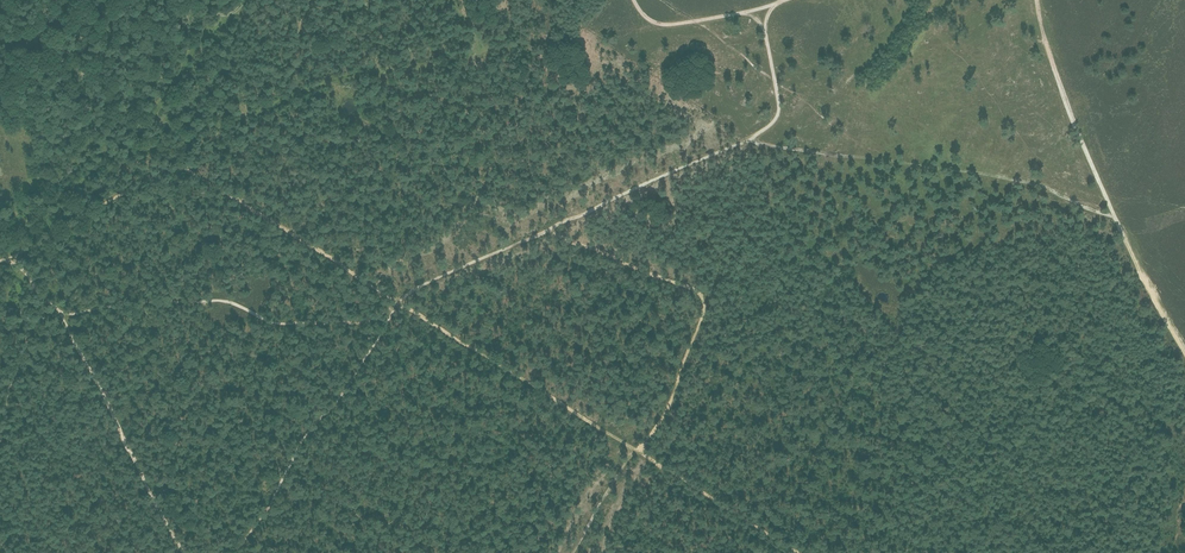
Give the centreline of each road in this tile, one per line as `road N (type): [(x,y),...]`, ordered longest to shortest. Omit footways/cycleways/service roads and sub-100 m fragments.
road 1 (track): [(1184,352),(1114,214),(1036,182),(743,141)]
road 2 (track): [(398,302),(765,128),(779,103),(766,36)]
road 3 (track): [(398,302),(800,552)]
road 4 (track): [(572,552),(669,404),(703,301),(697,291),(546,230)]
road 5 (track): [(60,317),(222,300),(278,323),(357,323),(398,302)]
road 6 (track): [(244,0),(206,35),(178,83),(109,158),(0,236)]
road 7 (track): [(398,302),(234,552)]
road 8 (track): [(60,317),(184,552)]
road 9 (track): [(132,135),(187,122),(228,124),(292,95),(299,30),(312,4)]
road 10 (track): [(292,95),(354,74),(424,67),(473,52),(478,41),(451,0)]
road 11 (track): [(1114,214),(1067,106),(1038,0)]
road 12 (track): [(37,290),(22,308),(25,344),(0,448)]

